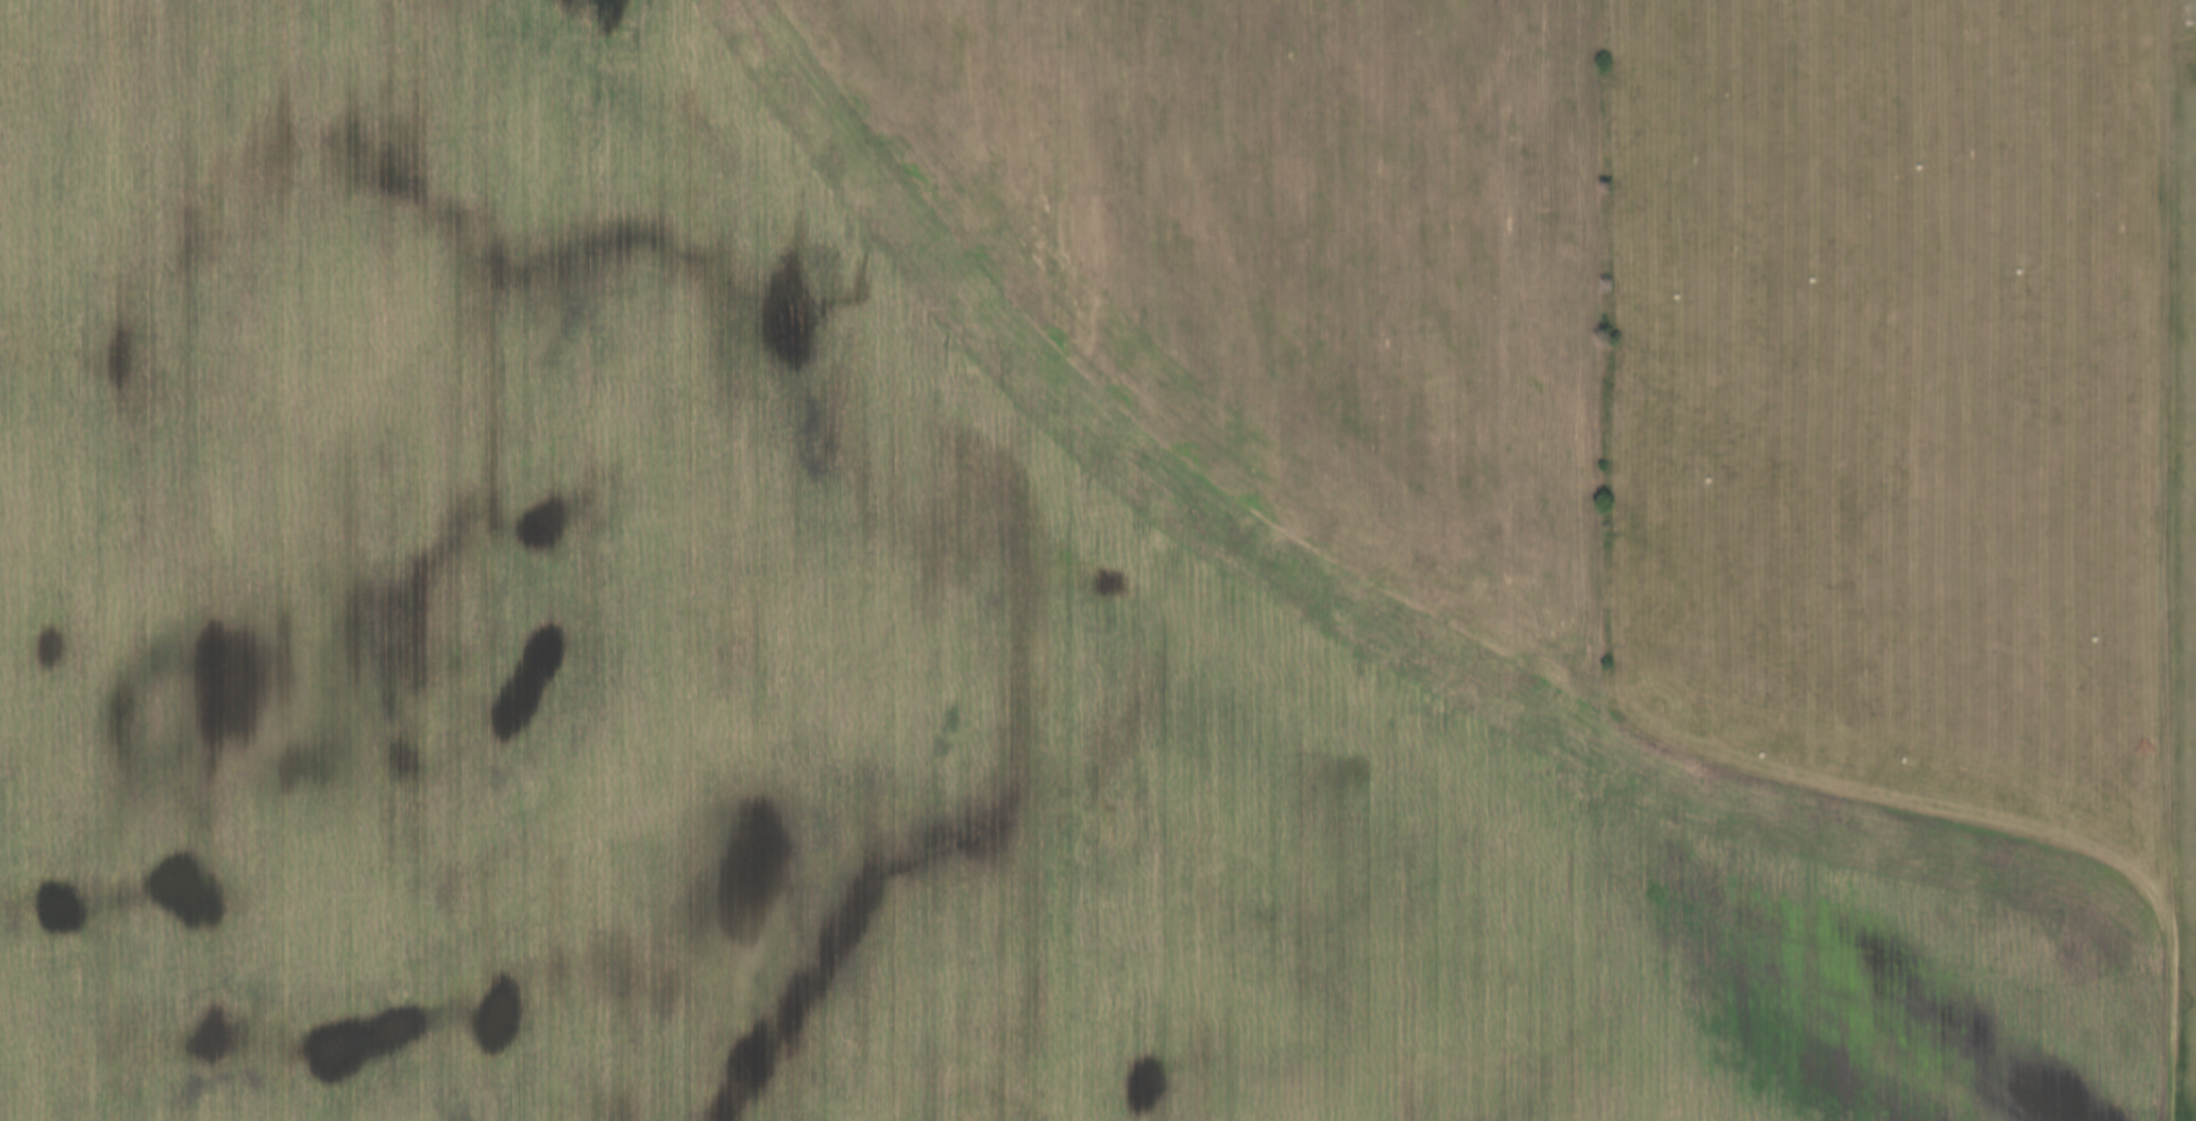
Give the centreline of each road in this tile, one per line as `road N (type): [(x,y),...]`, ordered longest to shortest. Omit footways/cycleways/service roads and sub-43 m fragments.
road 1 (track): [(2166,0),(2168,1120)]

